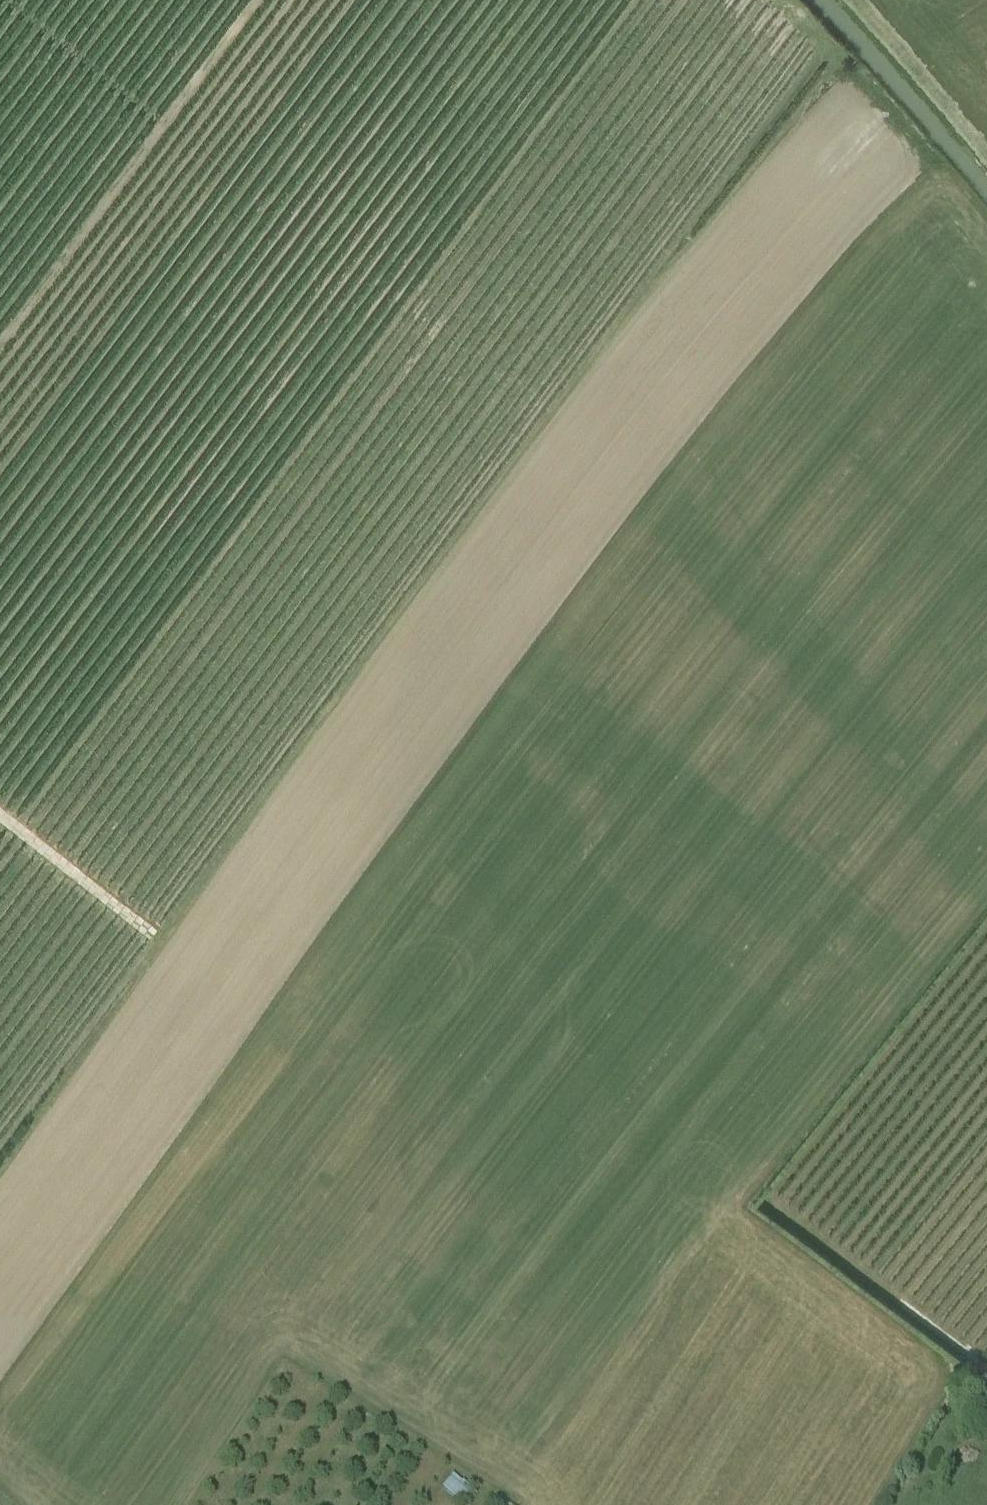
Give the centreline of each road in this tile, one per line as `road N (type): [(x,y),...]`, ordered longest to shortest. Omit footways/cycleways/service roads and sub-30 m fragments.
road 1 (track): [(0,342),(254,0)]

